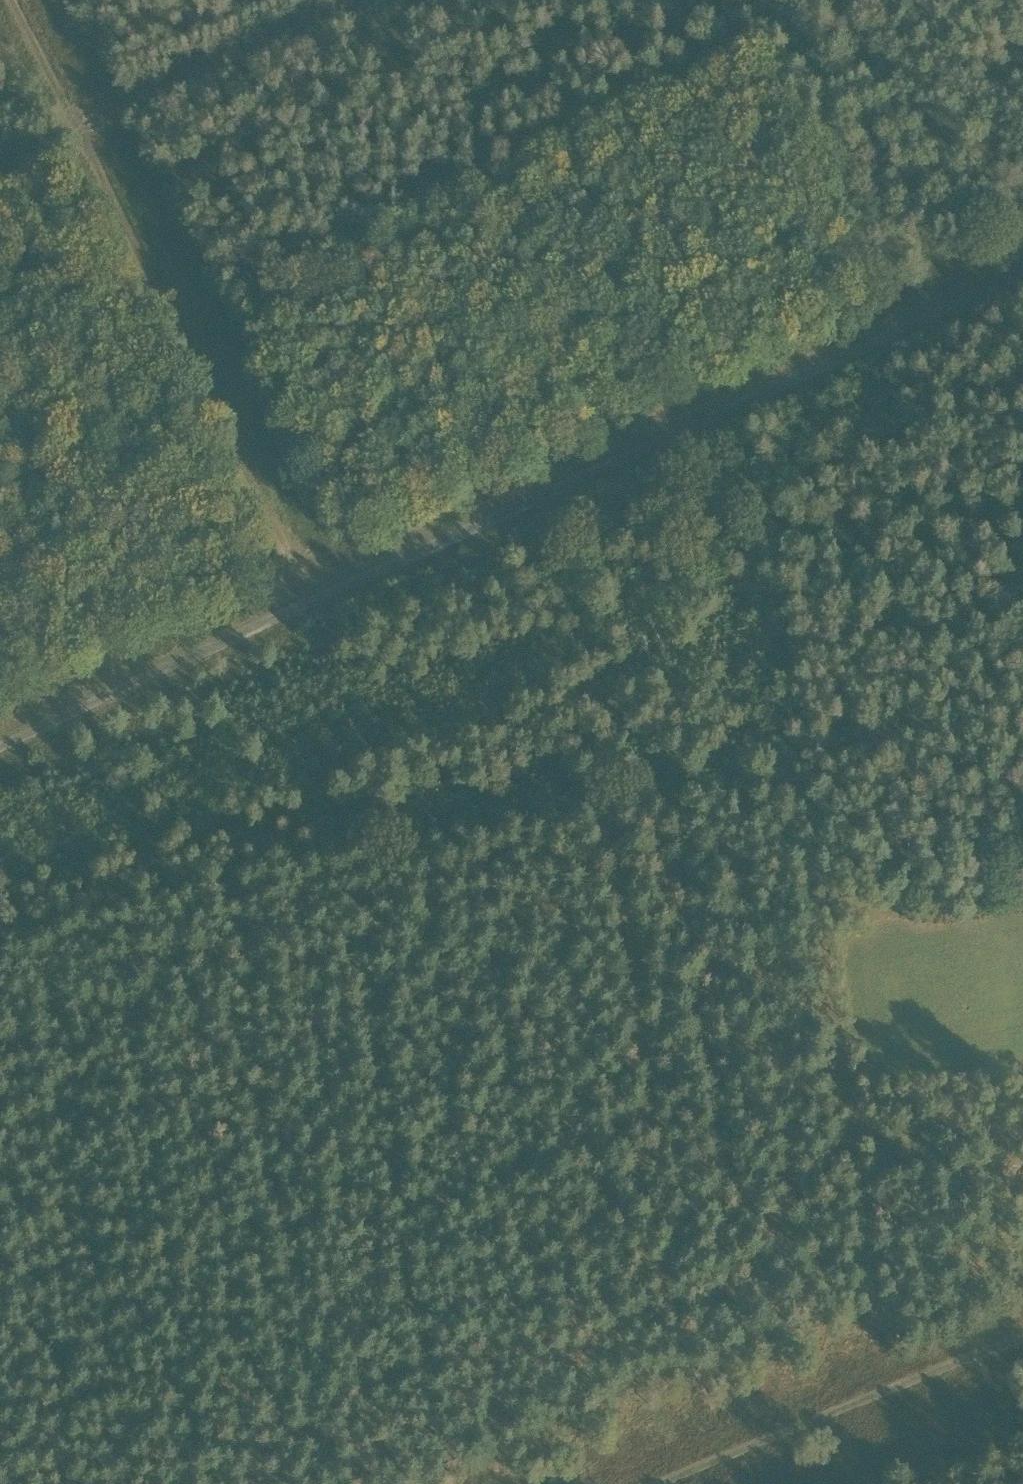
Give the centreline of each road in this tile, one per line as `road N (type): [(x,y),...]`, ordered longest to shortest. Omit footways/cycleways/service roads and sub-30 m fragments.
road 1 (track): [(1022,274),(0,749)]
road 2 (track): [(651,1483),(1022,1335)]

